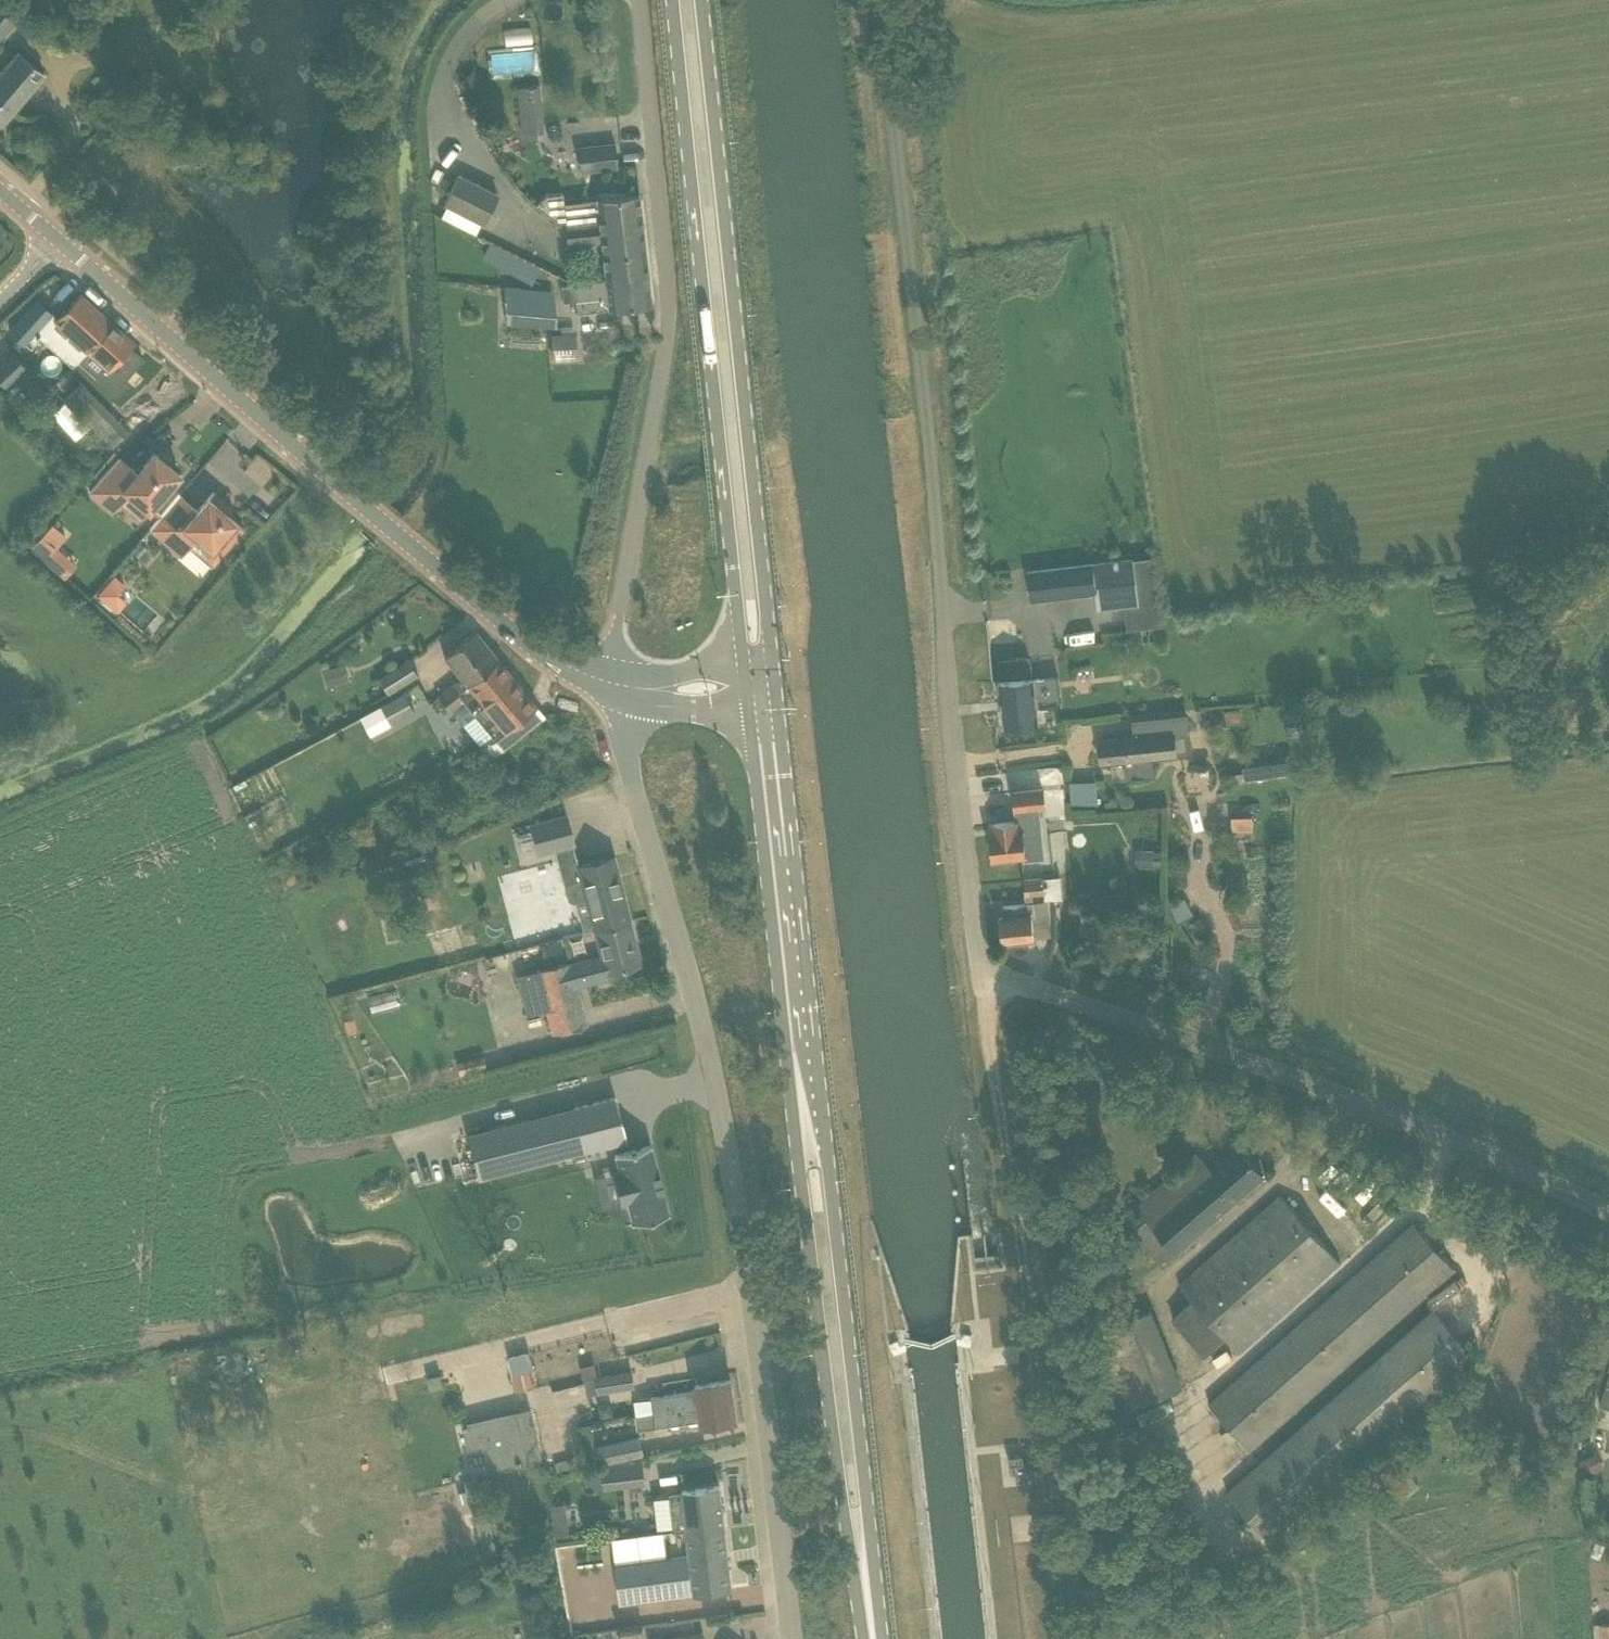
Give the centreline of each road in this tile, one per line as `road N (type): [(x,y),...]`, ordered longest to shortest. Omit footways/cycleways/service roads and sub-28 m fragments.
road 1 (unclassified): [(1608,1222),(1394,1126),(1118,1021),(1045,1002),(985,997),(882,0)]
road 2 (unclassified): [(796,1638),(747,1226),(718,1085),(637,813),(616,684)]
road 3 (tertiary): [(58,244),(530,640),(616,684)]
road 4 (unclassified): [(616,684),(616,618),(673,302),(645,0)]
road 5 (primary): [(675,0),(742,662)]
road 6 (primary): [(773,659),(704,0)]
road 7 (track): [(1068,1638),(1030,1267),(985,997)]
road 8 (primary): [(865,1582),(869,1523),(836,1188),(825,1106),(805,1058)]
road 9 (primary): [(805,1058),(800,1112),(842,1497),(865,1582)]
road 10 (primary): [(805,1058),(772,714)]
road 11 (tertiary): [(616,684),(693,710),(772,714)]
road 12 (tertiary): [(742,662),(616,684)]

